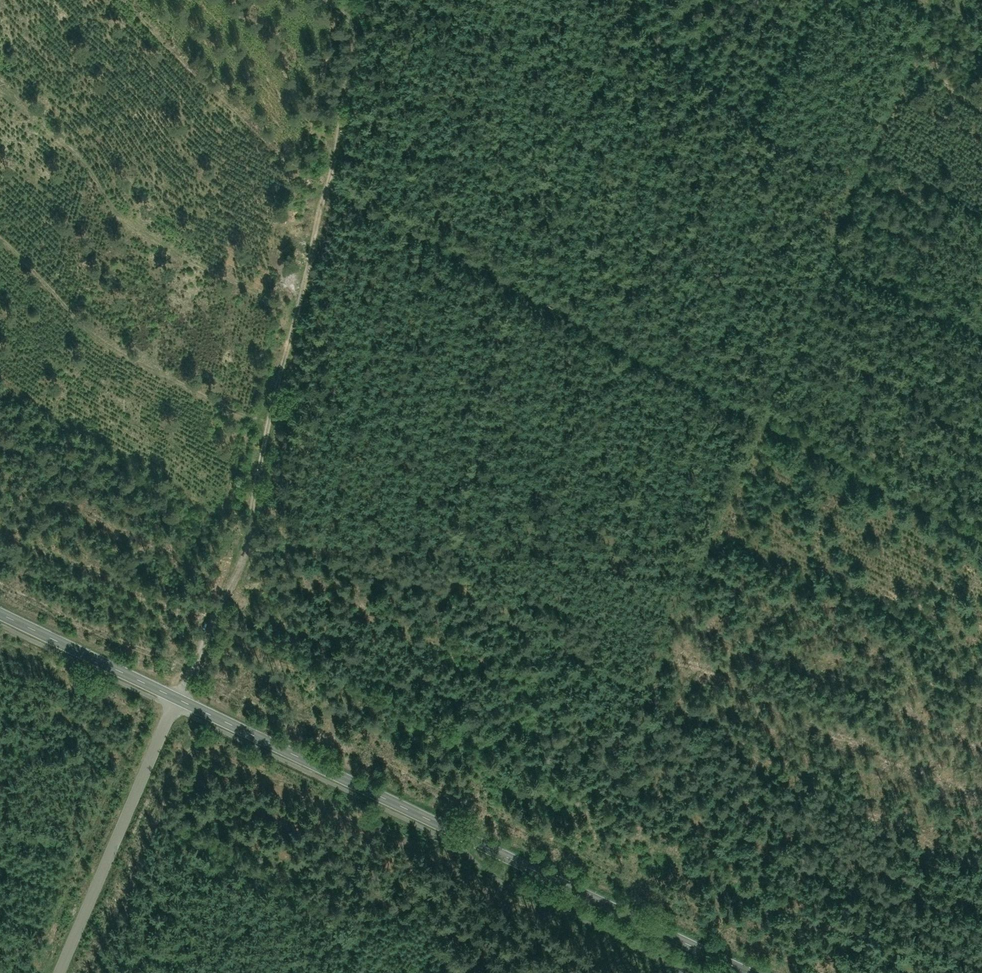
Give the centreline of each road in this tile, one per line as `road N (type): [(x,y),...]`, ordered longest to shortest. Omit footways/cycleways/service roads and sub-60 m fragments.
road 1 (track): [(939,0),(574,891)]
road 2 (track): [(329,195),(981,536)]
road 3 (track): [(369,0),(336,178),(318,220),(294,348),(261,459),(247,550),(179,700)]
road 4 (secondary): [(745,972),(179,700)]
road 5 (track): [(266,441),(92,340),(18,273)]
road 6 (residential): [(61,972),(179,700)]
road 7 (secondary): [(179,700),(0,614)]

